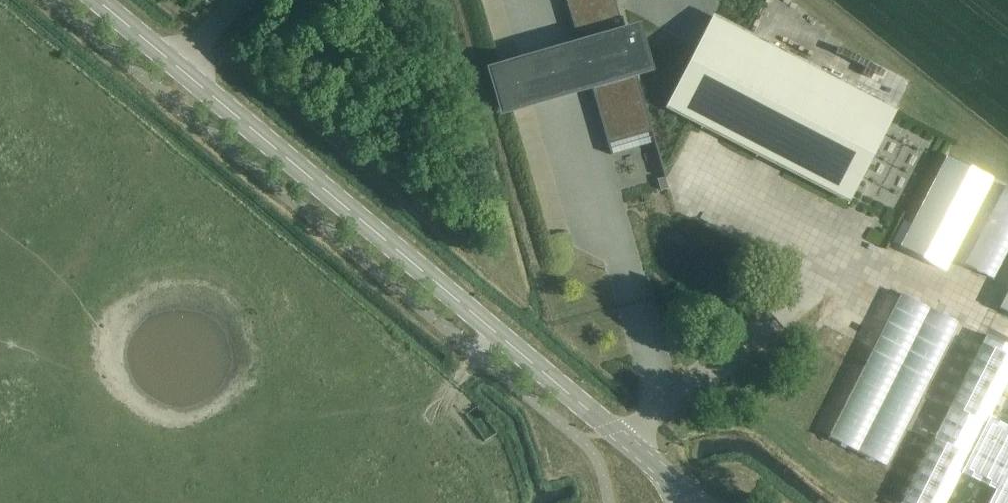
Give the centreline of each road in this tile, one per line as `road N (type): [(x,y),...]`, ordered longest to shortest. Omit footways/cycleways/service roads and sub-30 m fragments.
road 1 (tertiary): [(697,502),(101,0)]

